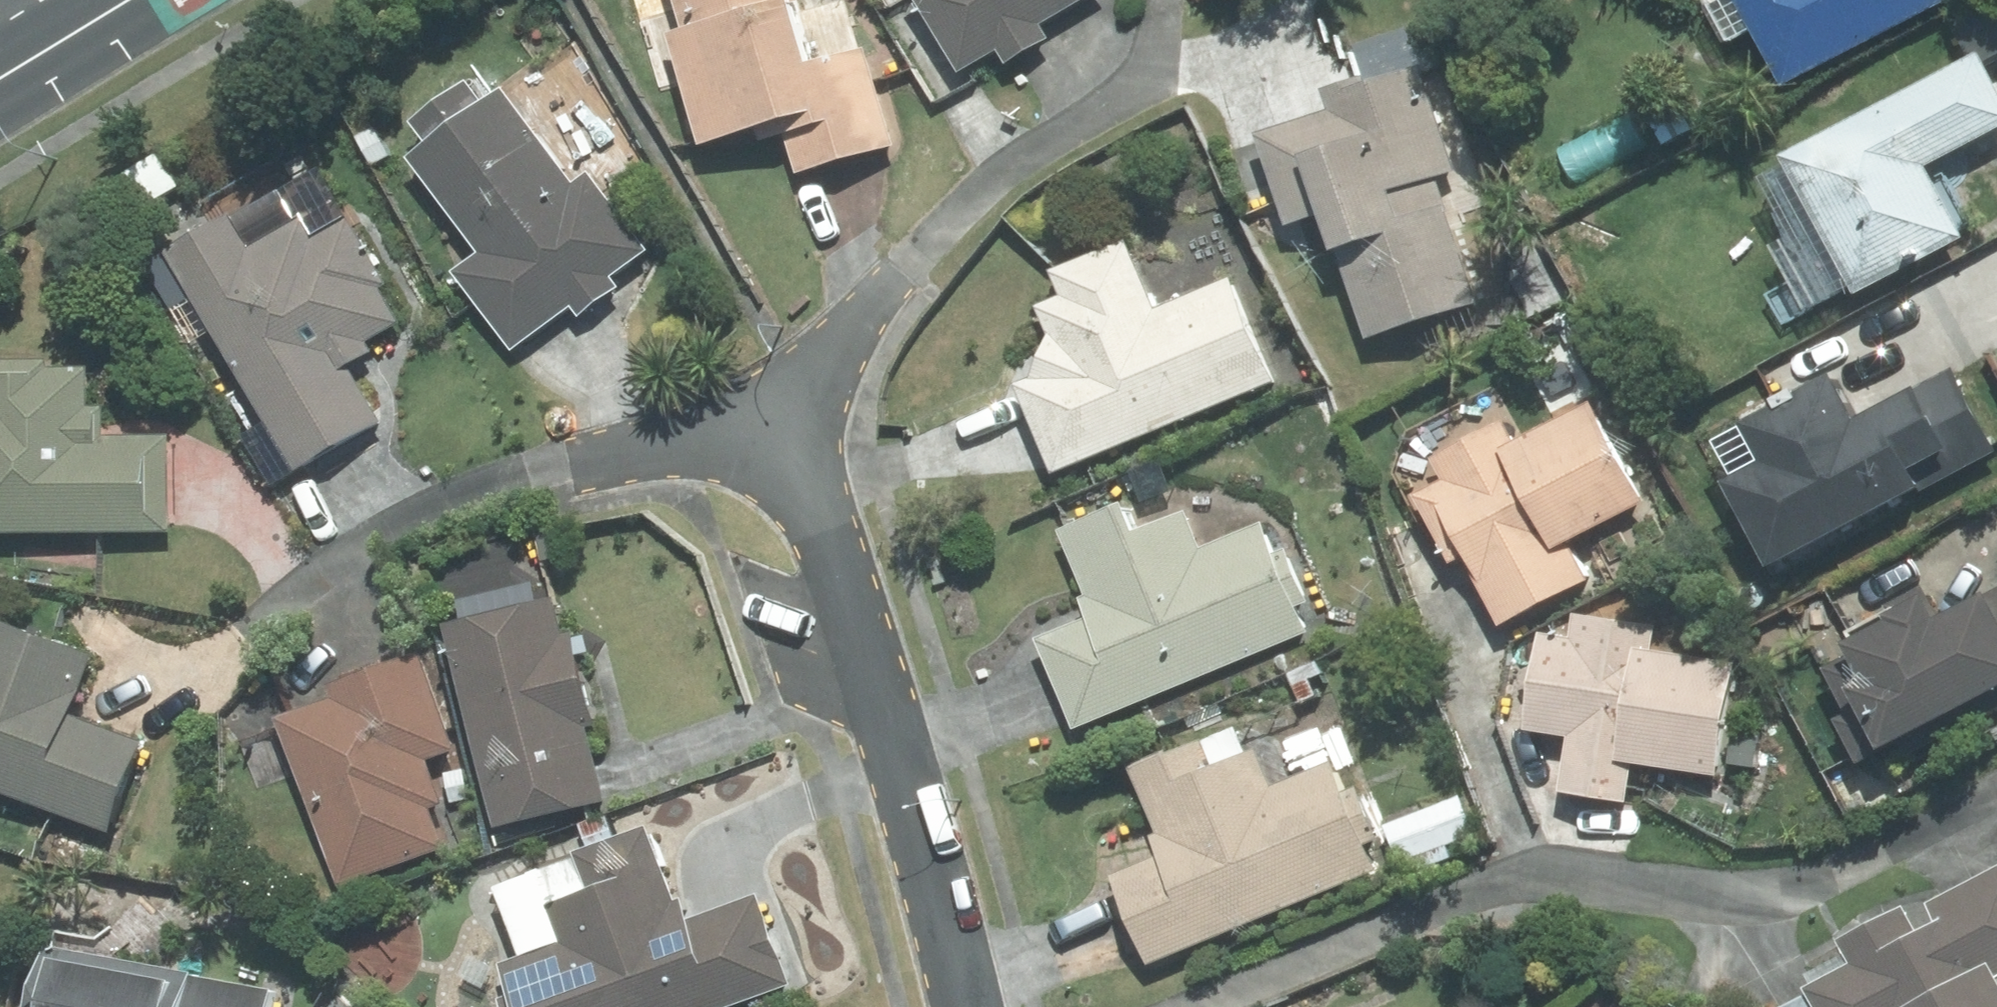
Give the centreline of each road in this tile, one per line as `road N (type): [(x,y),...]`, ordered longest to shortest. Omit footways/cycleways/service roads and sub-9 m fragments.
road 1 (residential): [(967,1006),(919,822),(827,535),(768,439)]
road 2 (residential): [(768,439),(689,443),(537,477)]
road 3 (residential): [(902,275),(768,439)]

